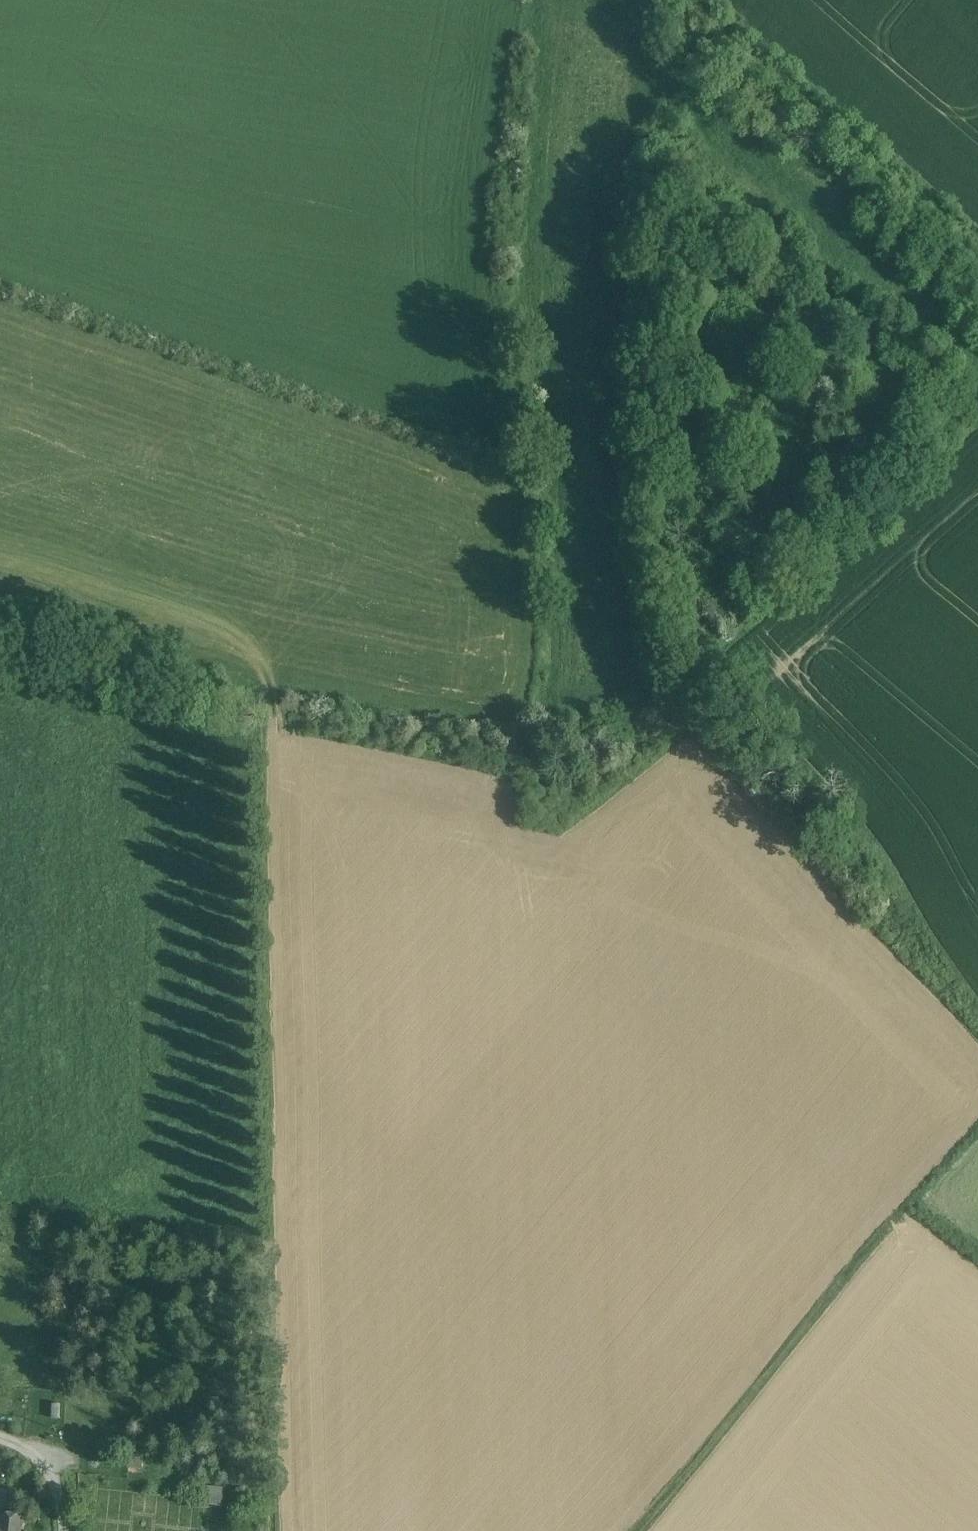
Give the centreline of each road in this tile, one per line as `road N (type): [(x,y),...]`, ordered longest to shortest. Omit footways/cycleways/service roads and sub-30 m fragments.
road 1 (track): [(67,1530),(53,1473),(0,1436)]

